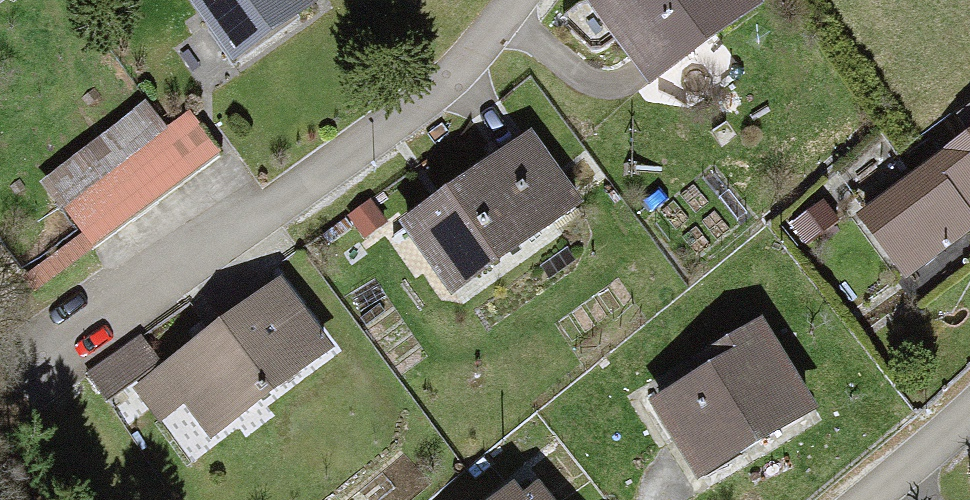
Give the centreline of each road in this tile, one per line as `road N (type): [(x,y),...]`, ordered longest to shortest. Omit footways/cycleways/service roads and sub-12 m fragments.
road 1 (residential): [(46,364),(229,234),(435,105),(517,0)]
road 2 (residential): [(969,412),(864,499)]

